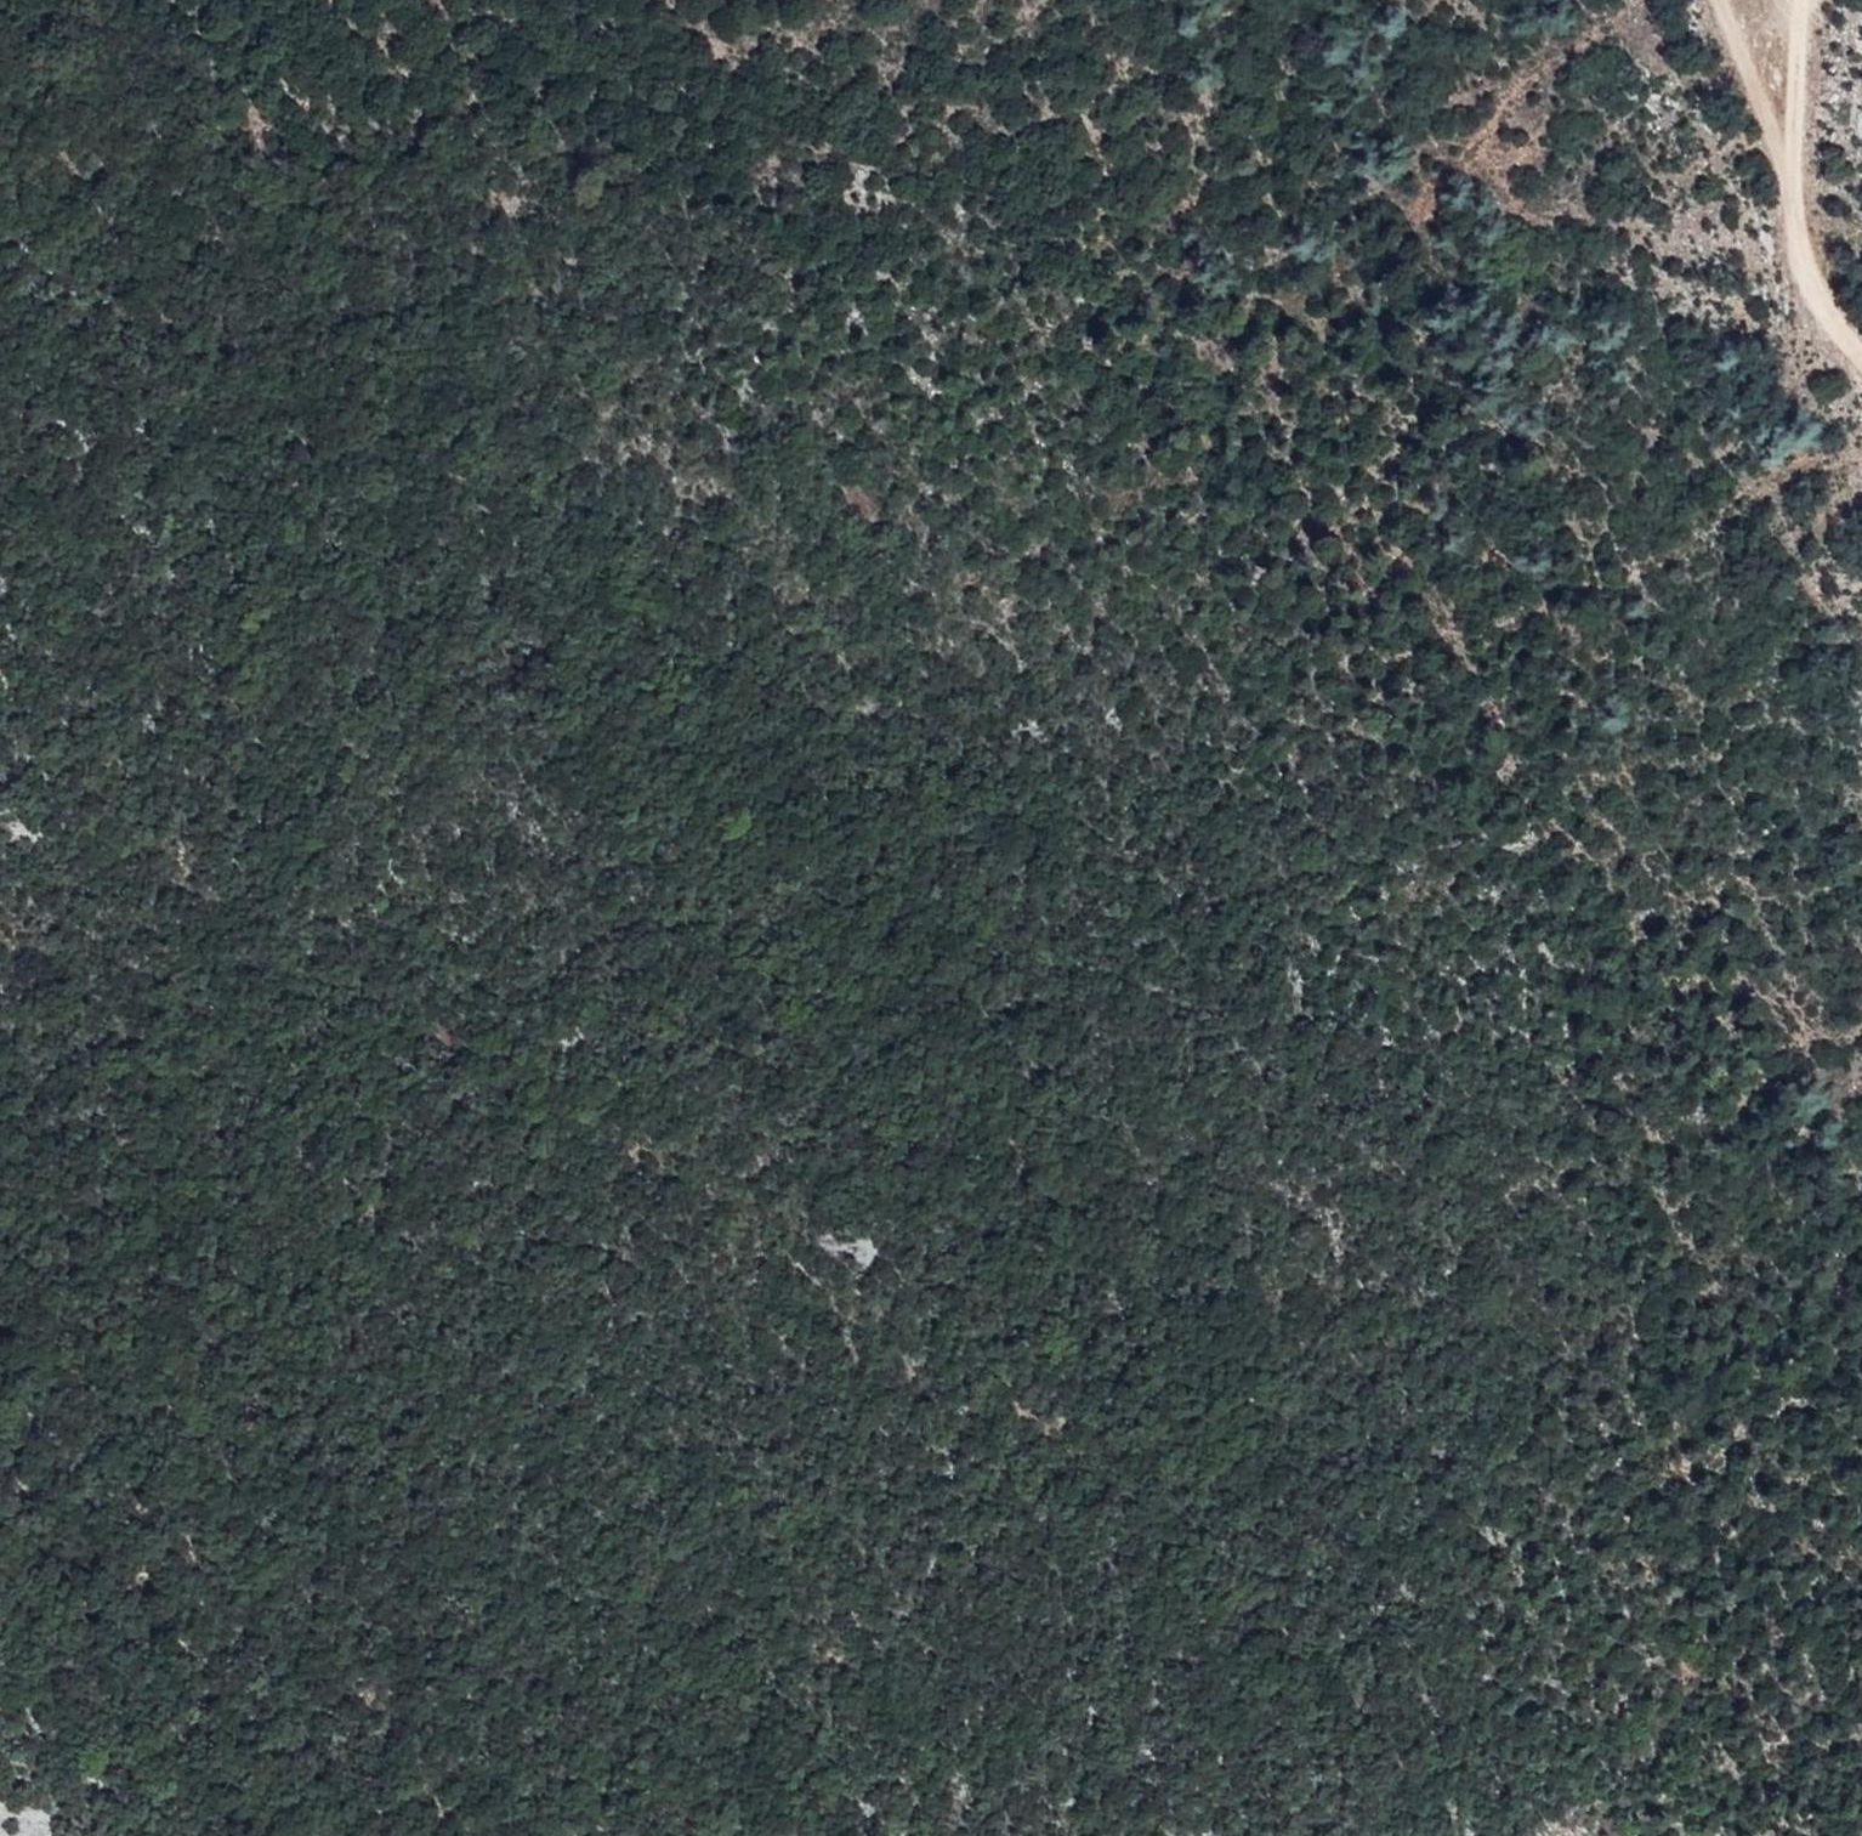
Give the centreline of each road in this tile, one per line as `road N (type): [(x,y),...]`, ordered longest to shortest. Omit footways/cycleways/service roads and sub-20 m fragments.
road 1 (track): [(1861,364),(1800,255),(1790,167)]
road 2 (track): [(1711,0),(1790,167)]
road 3 (track): [(1790,167),(1801,0)]

